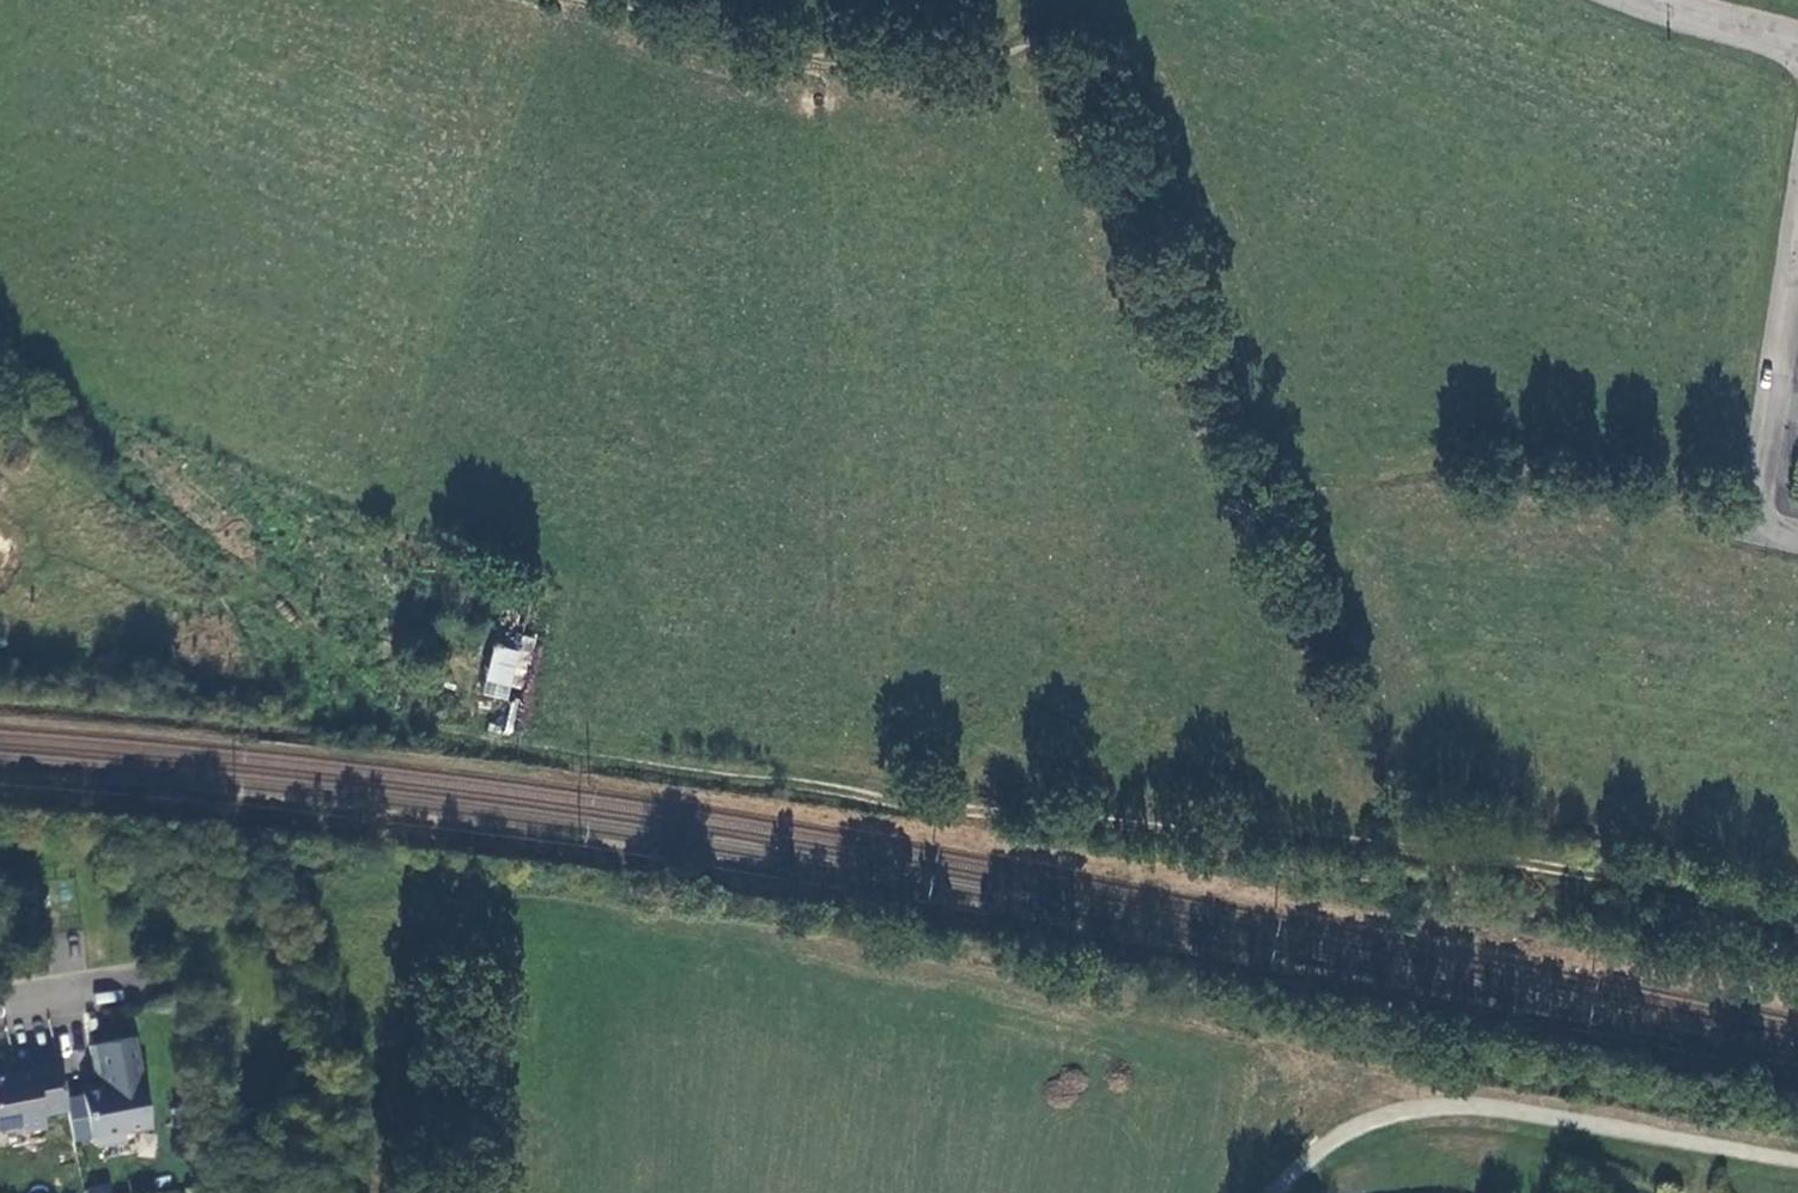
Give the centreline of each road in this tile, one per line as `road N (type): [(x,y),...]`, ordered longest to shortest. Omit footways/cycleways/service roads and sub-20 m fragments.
road 1 (track): [(0,367),(319,704),(387,739),(1000,820),(1423,857),(1797,928)]
road 2 (track): [(527,0),(723,54),(913,77),(1027,44),(1069,0)]
road 3 (residential): [(1797,539),(1757,531),(1797,232)]
road 4 (residential): [(155,976),(0,1001)]
road 5 (unclassified): [(1797,43),(1647,0)]

